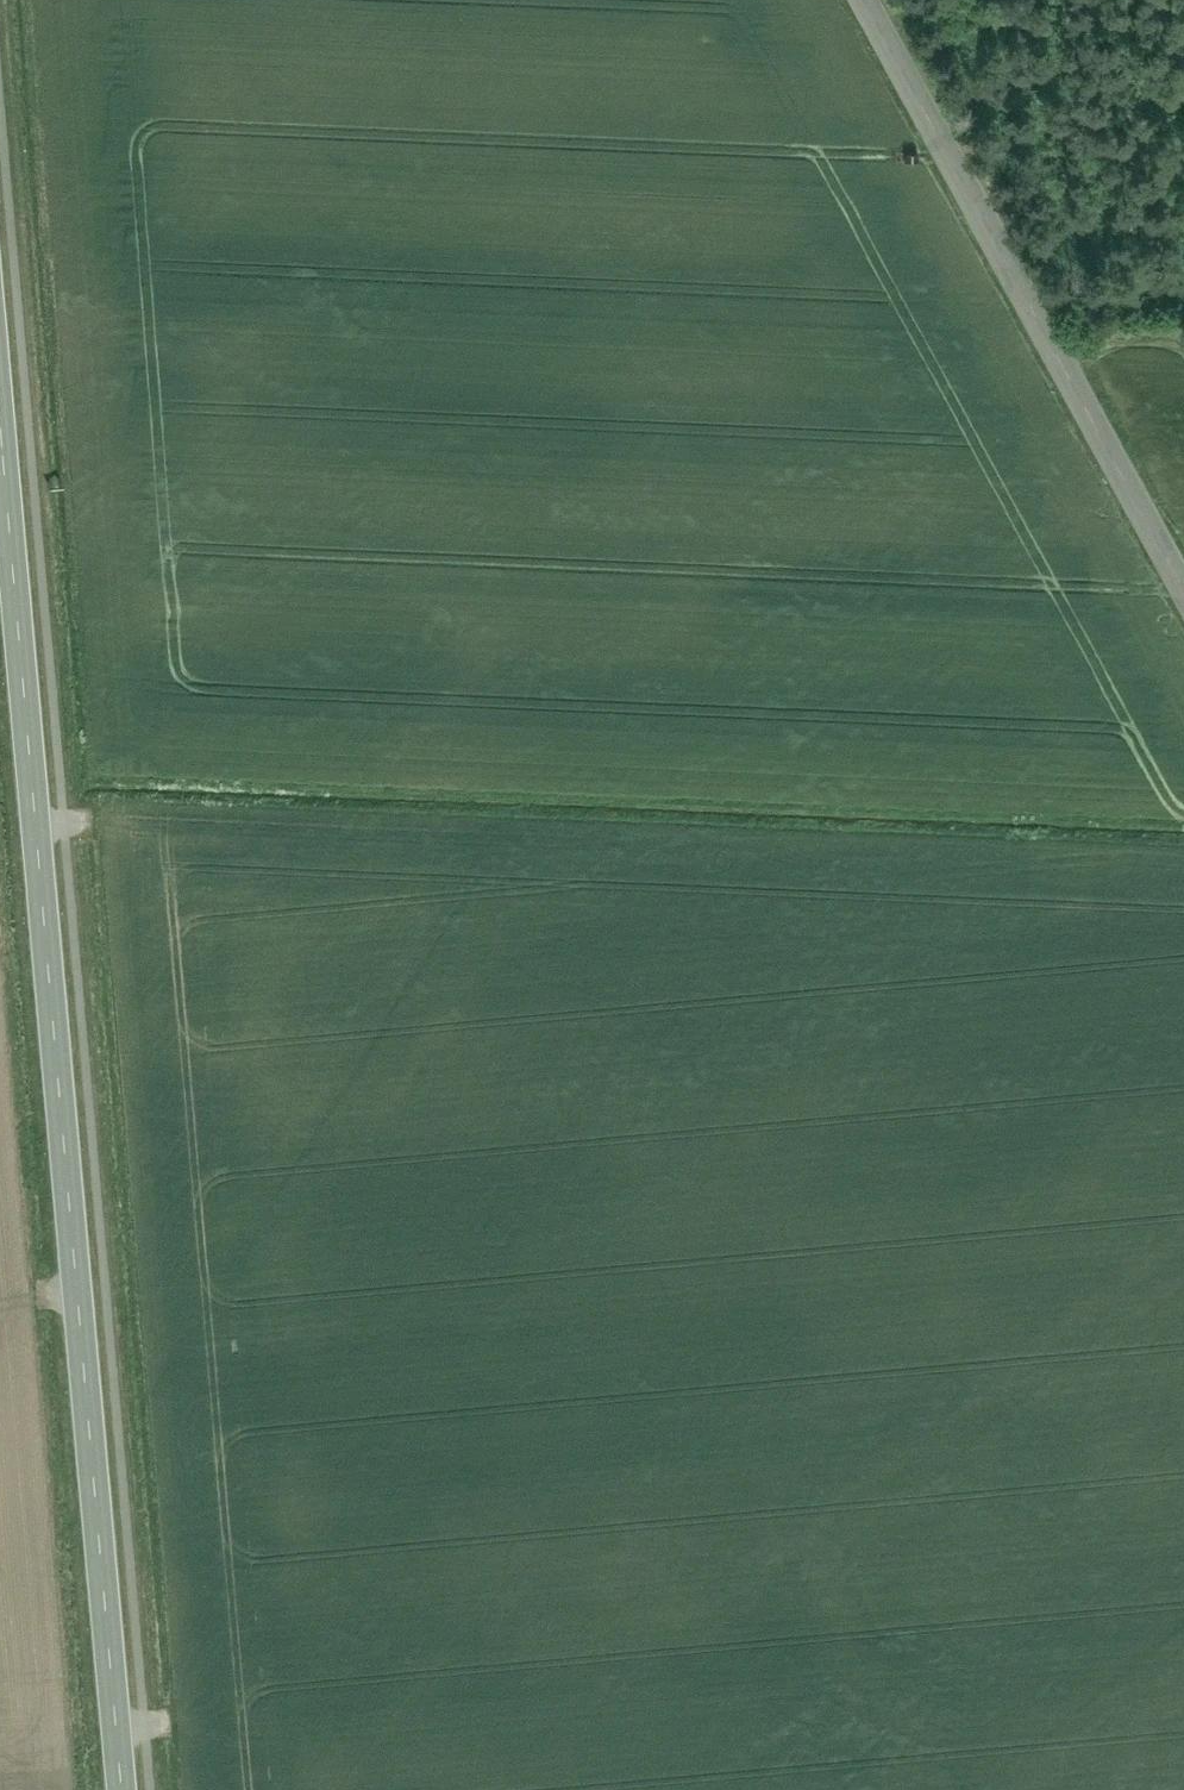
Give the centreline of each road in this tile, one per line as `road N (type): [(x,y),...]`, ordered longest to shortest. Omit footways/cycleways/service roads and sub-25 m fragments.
road 1 (tertiary): [(0,397),(125,1789)]
road 2 (residential): [(863,0),(1183,566)]

